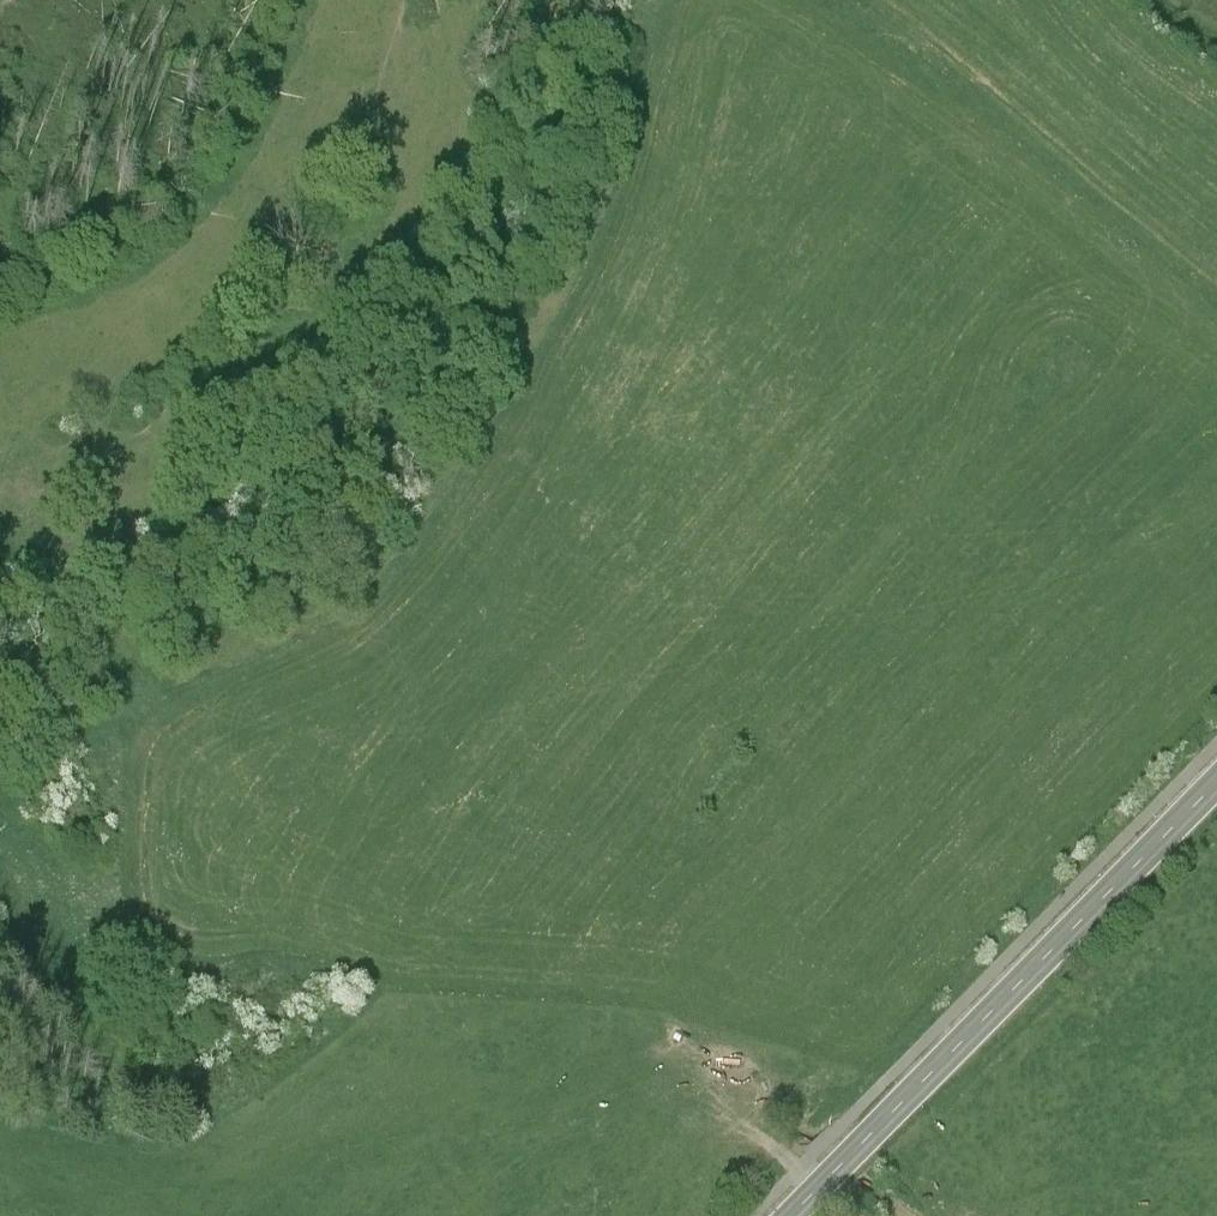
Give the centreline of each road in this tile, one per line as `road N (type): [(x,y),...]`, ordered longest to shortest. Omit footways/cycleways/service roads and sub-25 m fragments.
road 1 (tertiary): [(793,1215),(1216,779)]

